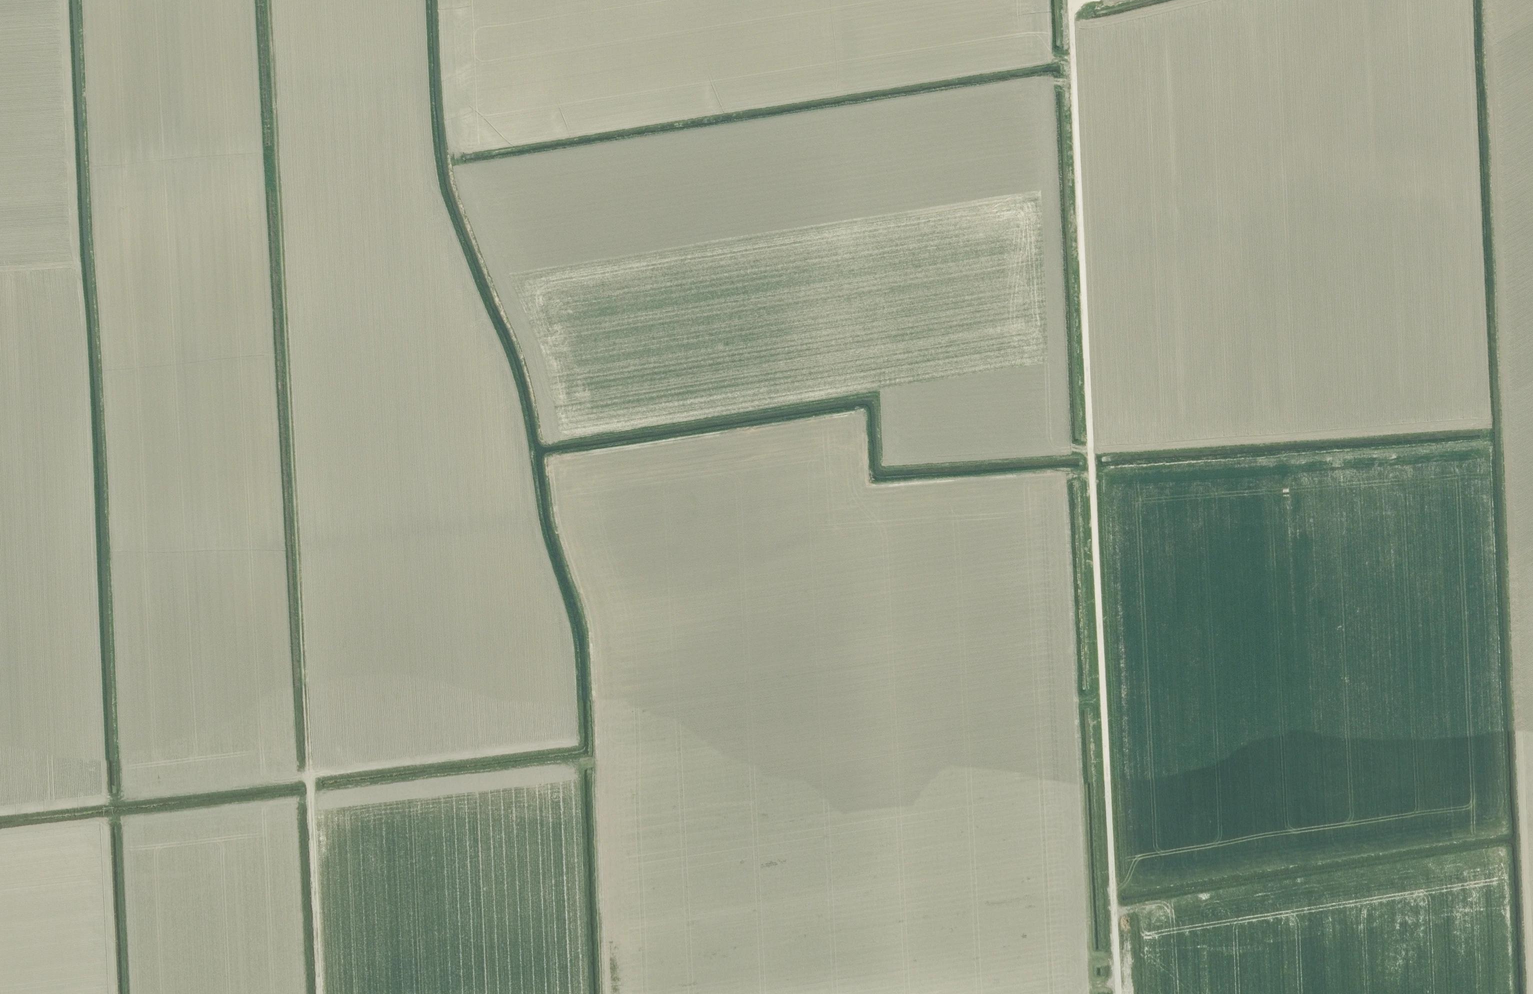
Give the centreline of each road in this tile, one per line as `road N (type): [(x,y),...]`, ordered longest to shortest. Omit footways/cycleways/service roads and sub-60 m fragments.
road 1 (track): [(1118,993),(1070,0)]
road 2 (track): [(320,993),(279,213)]

